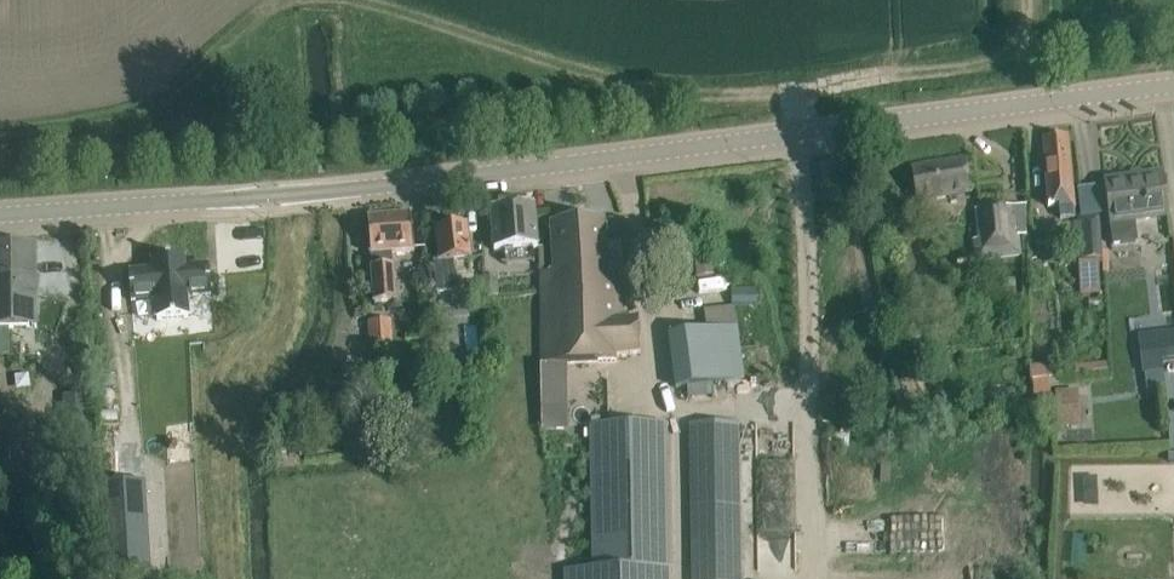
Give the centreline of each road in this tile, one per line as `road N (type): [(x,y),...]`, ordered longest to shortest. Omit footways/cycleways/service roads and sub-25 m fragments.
road 1 (tertiary): [(0,215),(492,171),(1173,85)]

